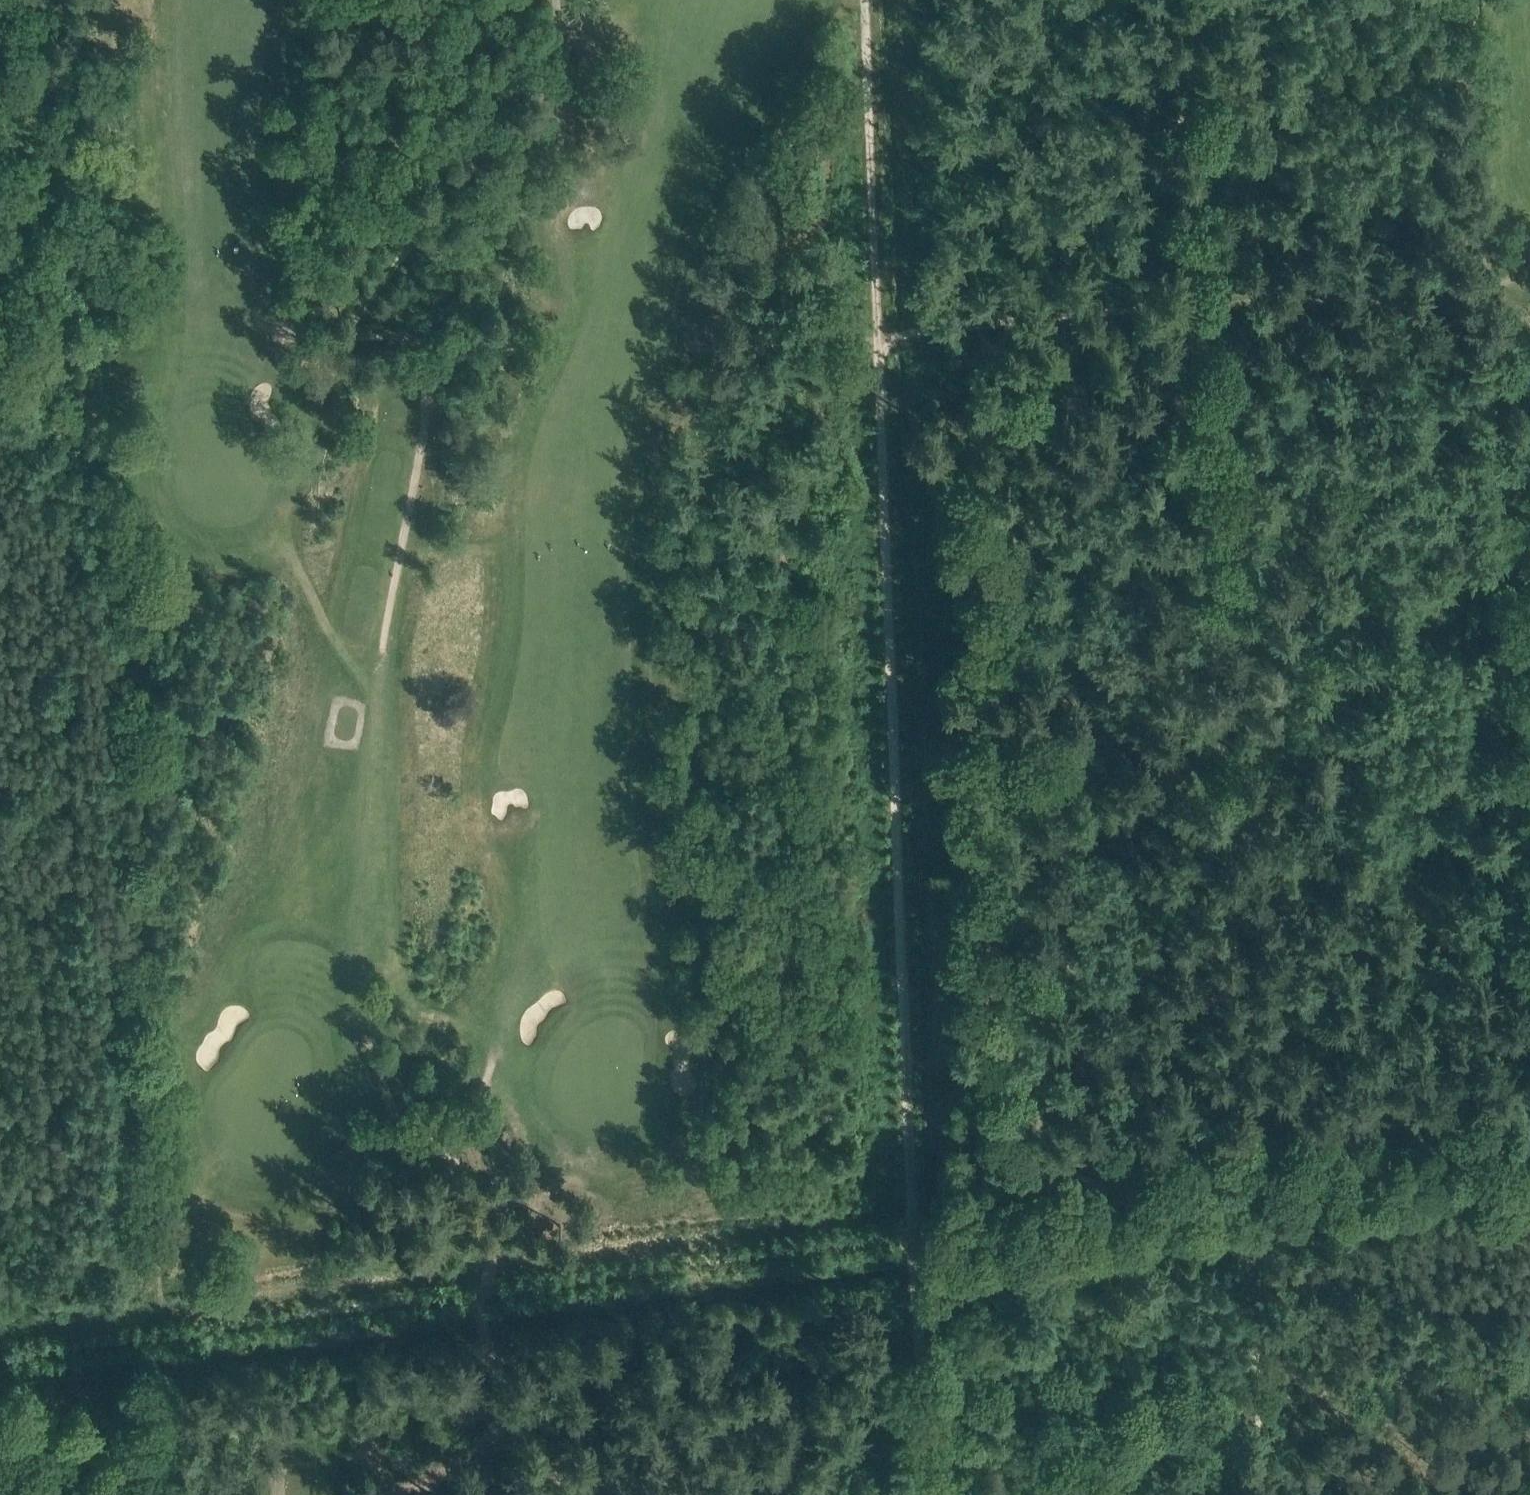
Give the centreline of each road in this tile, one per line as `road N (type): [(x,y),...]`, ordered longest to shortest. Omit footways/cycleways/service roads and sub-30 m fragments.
road 1 (track): [(150,1336),(913,1233)]
road 2 (track): [(913,1233),(1229,1188)]
road 3 (track): [(1229,1188),(1529,1147)]
road 4 (track): [(0,1362),(150,1336)]

